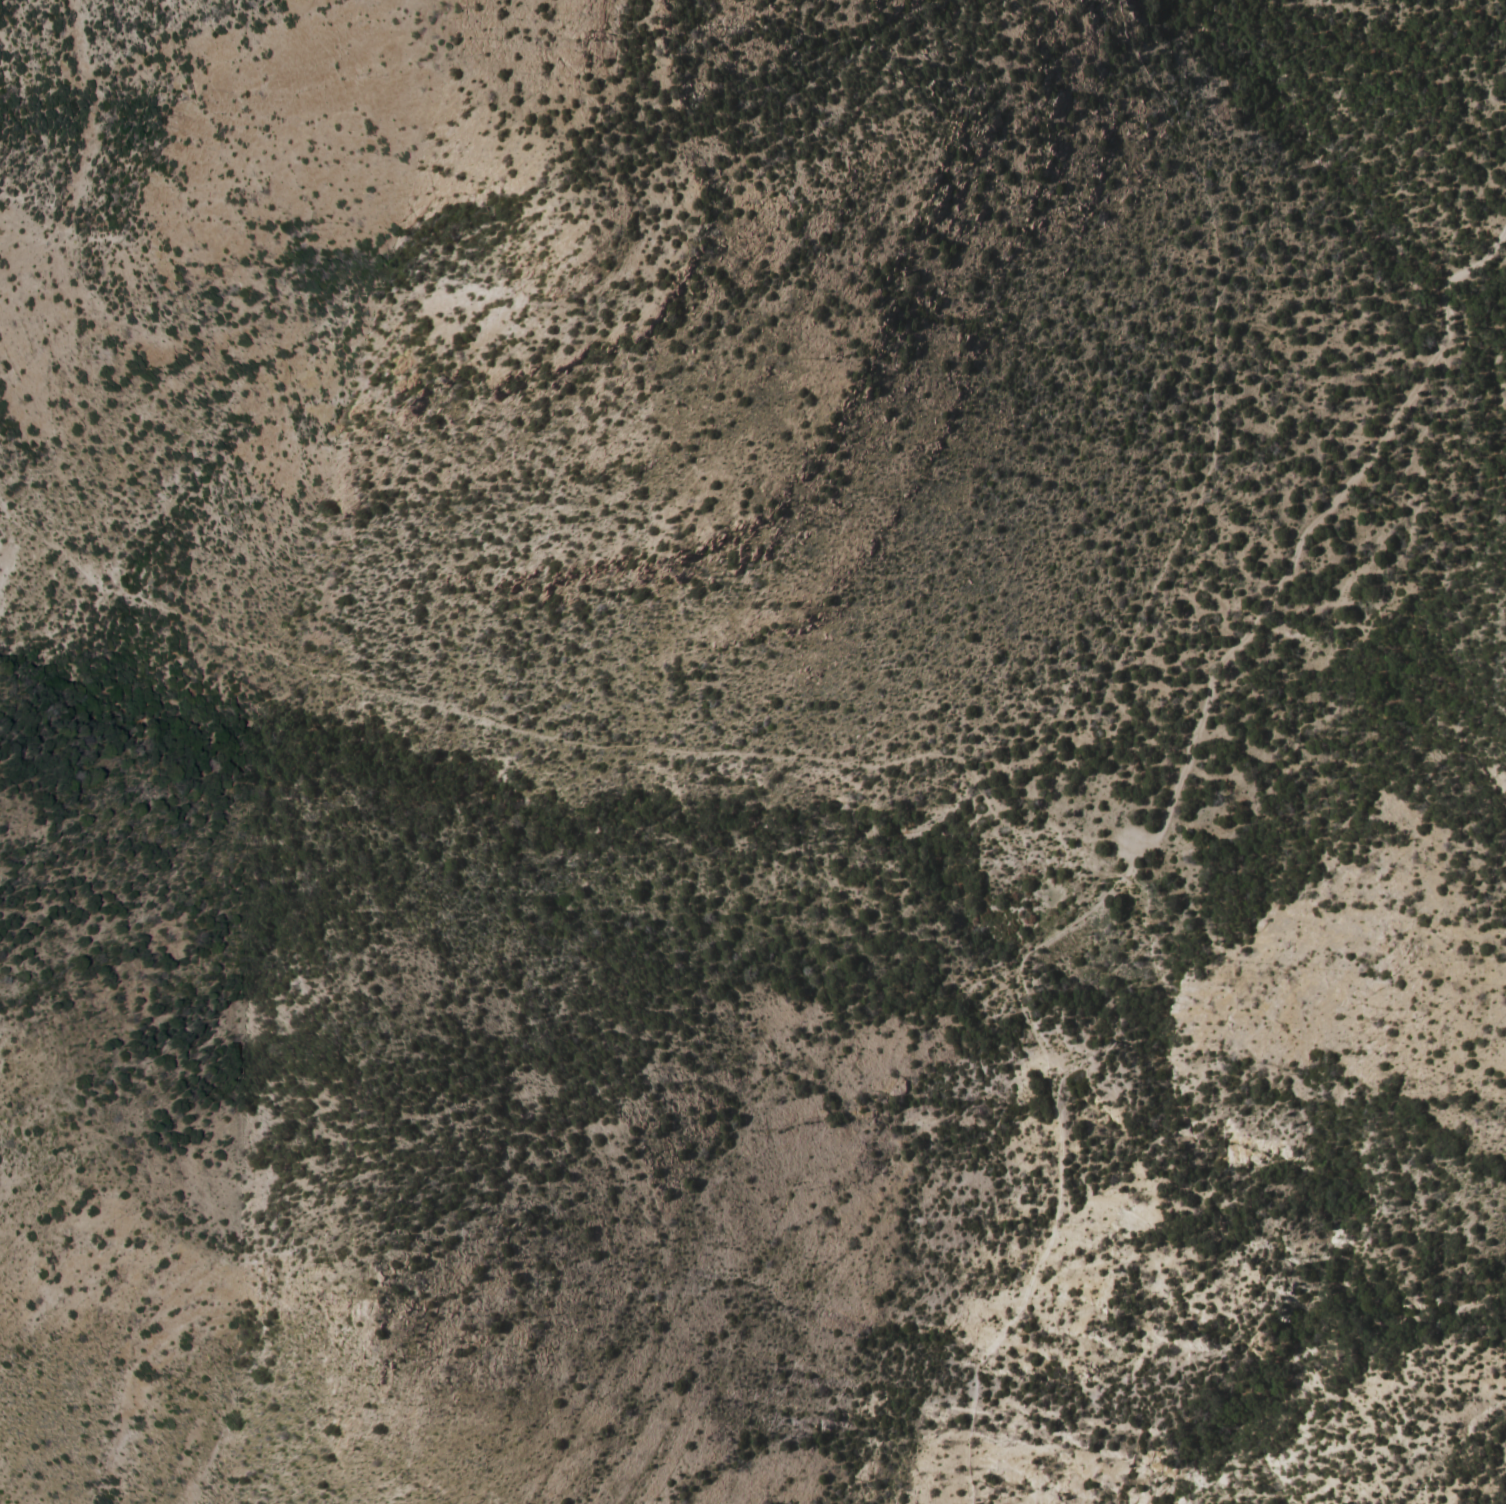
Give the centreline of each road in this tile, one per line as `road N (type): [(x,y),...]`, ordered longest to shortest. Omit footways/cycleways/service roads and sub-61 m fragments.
road 1 (track): [(0,516),(81,581),(216,639),(403,701),(580,744),(870,764),(936,755),(951,763),(994,822),(1111,839),(1133,851)]
road 2 (residential): [(1505,217),(1482,251),(1439,279),(1443,324),(1420,369),(1210,667),(1157,824),(1133,851)]
road 3 (track): [(1133,851),(1084,907),(1030,941),(1012,978),(1054,1120),(1055,1196),(1018,1295),(971,1362),(962,1439),(966,1503)]

